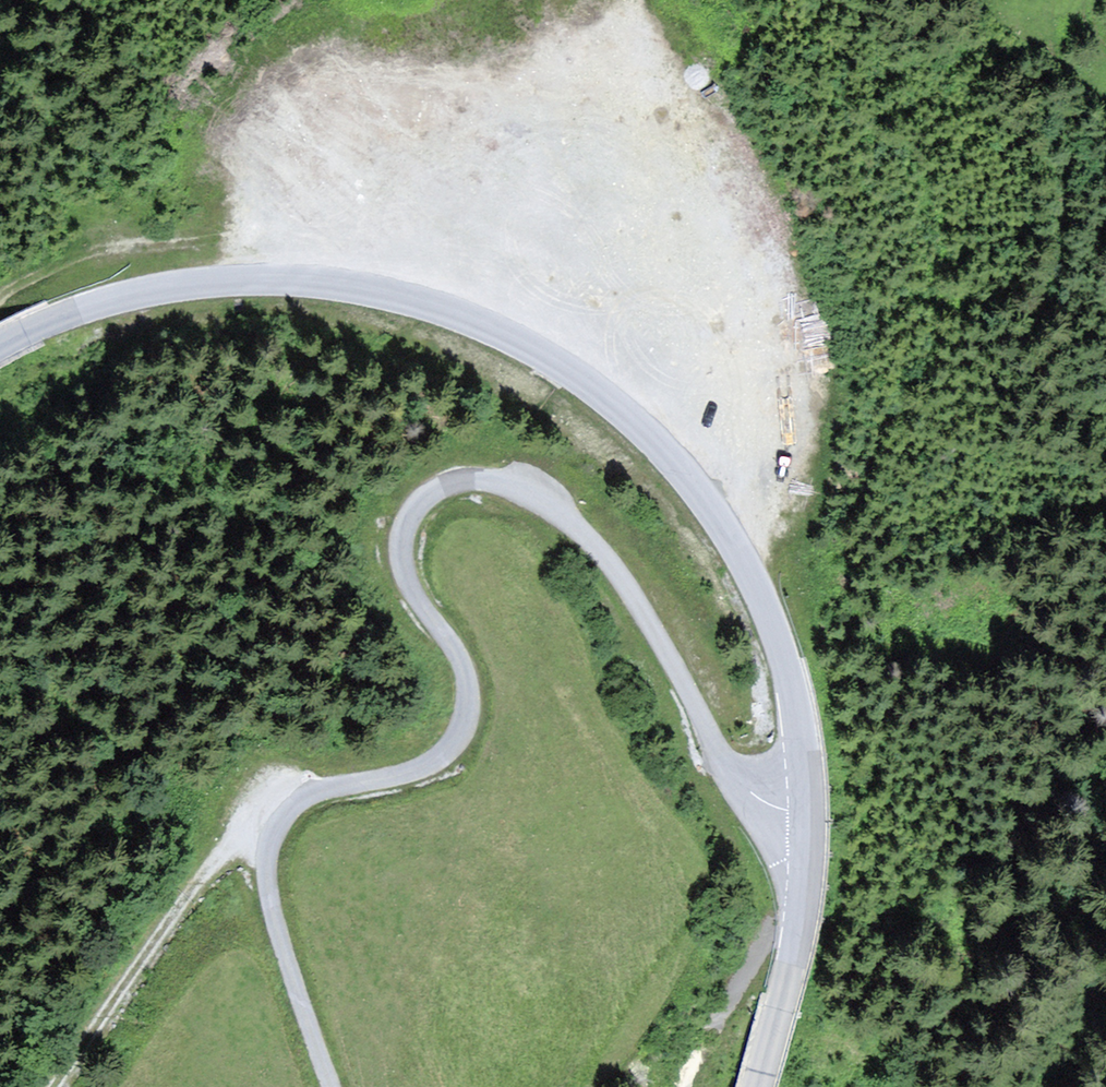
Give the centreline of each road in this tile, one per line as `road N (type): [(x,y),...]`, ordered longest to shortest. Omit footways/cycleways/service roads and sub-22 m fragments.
road 1 (unclassified): [(330,1086),(284,959),(267,853),(280,820),(307,800),(411,774),(440,761),(456,741),(467,687),(460,661),(413,591),(402,555),(421,499),(446,483),(511,487),(581,534),(660,646),(724,777),(745,799),(799,818)]
road 2 (unclassified): [(799,818),(779,662),(741,570),(649,436),(515,345),(344,288),(268,284),(111,302),(0,346)]
road 3 (track): [(649,436),(662,287),(658,209),(632,96),(633,0)]
road 4 (track): [(280,820),(242,829),(59,1086)]
road 5 (unclassified): [(753,1086),(783,973),(799,818)]

